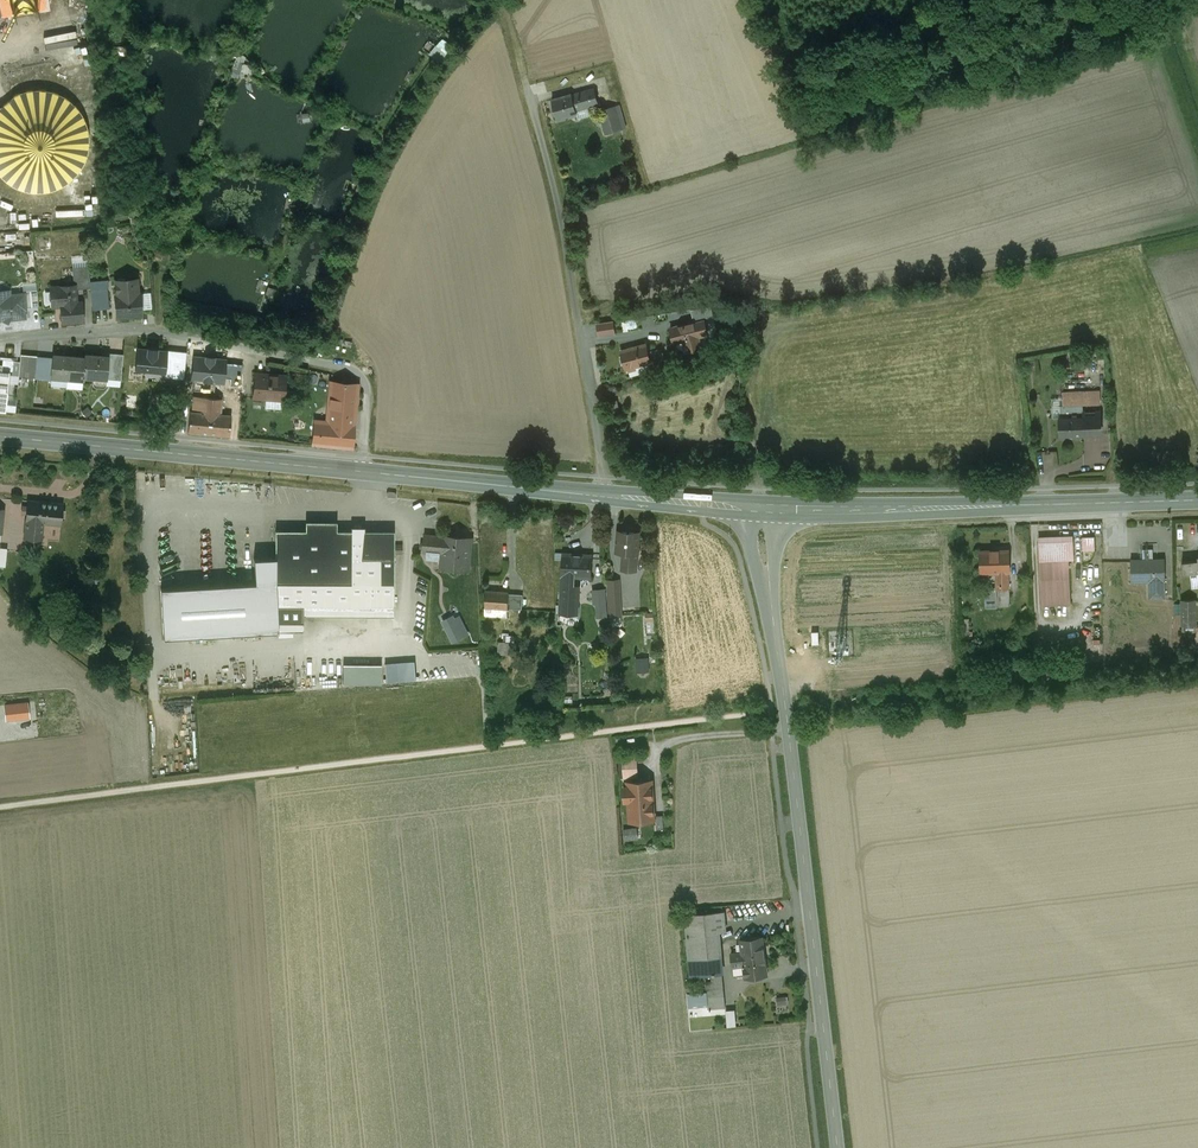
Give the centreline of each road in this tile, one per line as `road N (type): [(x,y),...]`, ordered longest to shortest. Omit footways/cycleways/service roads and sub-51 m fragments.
road 1 (tertiary): [(765,508),(763,546),(837,1147)]
road 2 (unclassified): [(366,473),(368,389),(354,369),(129,330),(0,339)]
road 3 (secondary): [(765,508),(1197,499)]
road 4 (unclassified): [(606,495),(561,211),(529,89)]
road 5 (secondary): [(0,436),(366,473)]
road 6 (secondary): [(366,473),(606,495)]
road 7 (secondary): [(606,495),(765,508)]

